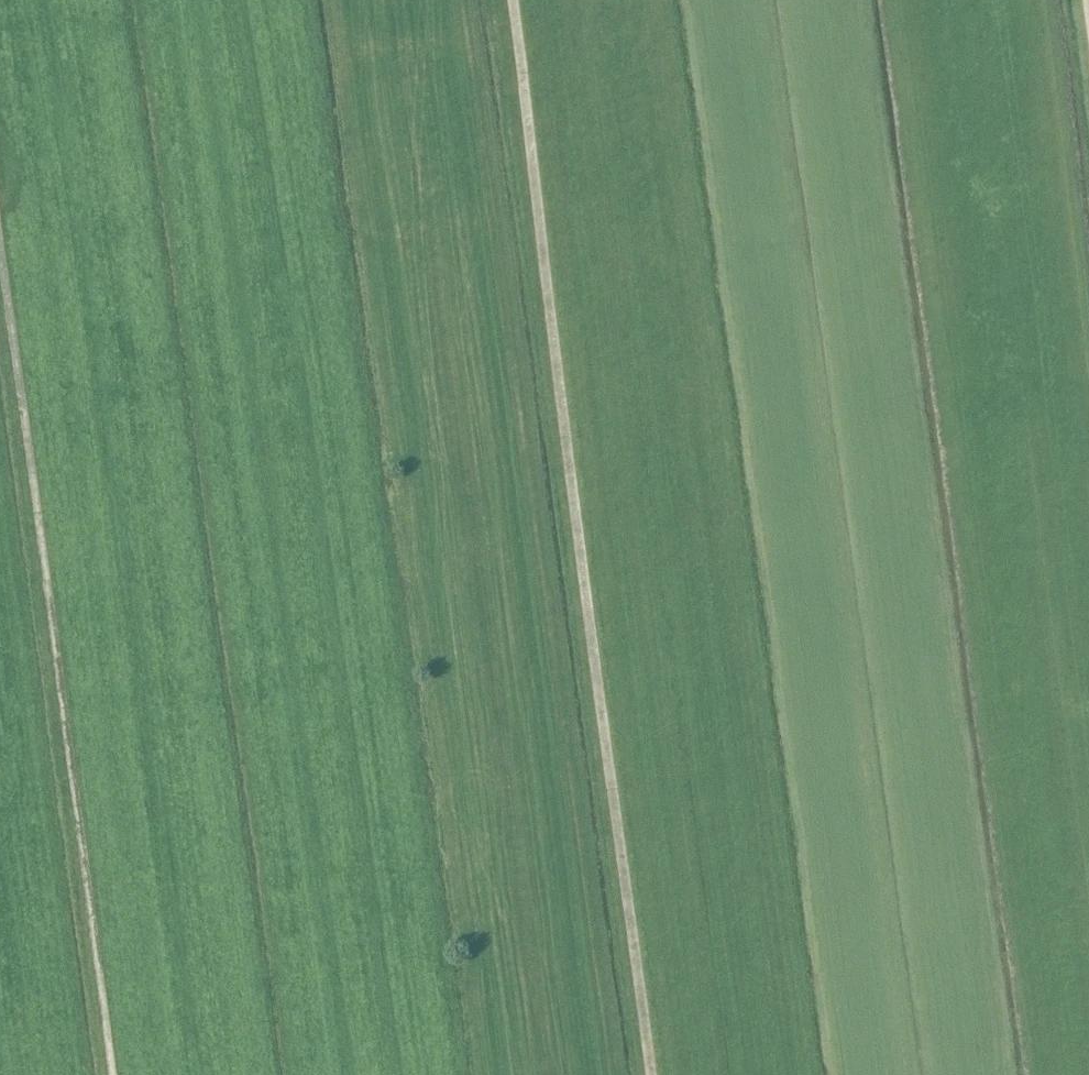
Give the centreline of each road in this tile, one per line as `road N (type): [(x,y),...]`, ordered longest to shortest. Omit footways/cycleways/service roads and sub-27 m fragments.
road 1 (track): [(0,250),(114,1074)]

